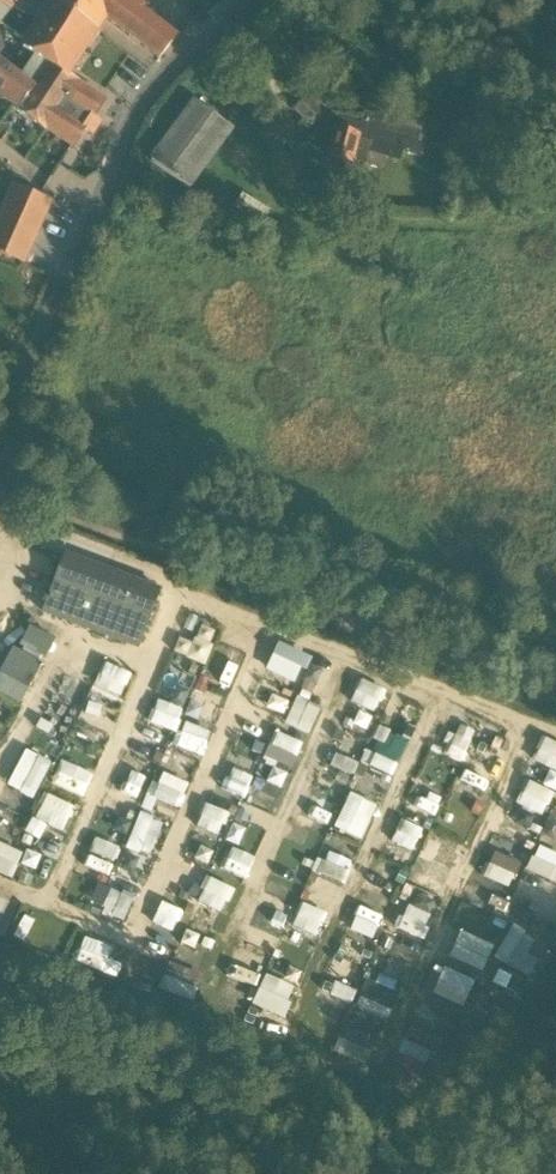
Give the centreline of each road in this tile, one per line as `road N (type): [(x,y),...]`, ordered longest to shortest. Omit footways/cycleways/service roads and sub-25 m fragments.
road 1 (tertiary): [(0,428),(133,120),(242,0)]

